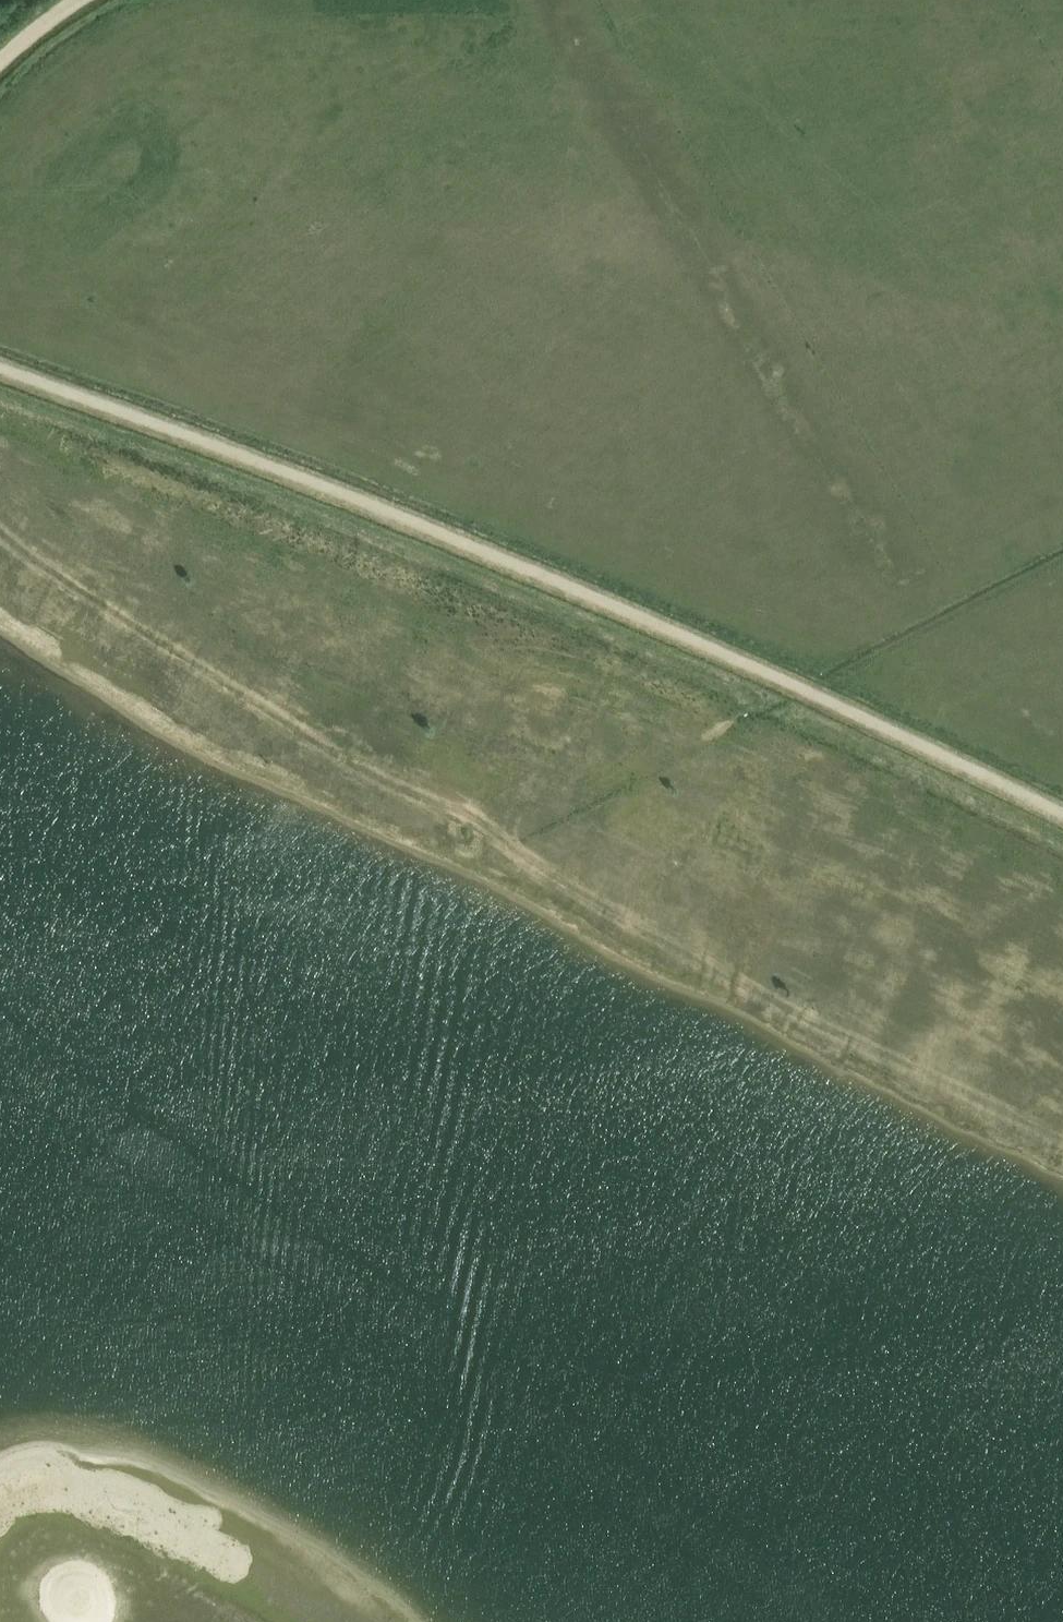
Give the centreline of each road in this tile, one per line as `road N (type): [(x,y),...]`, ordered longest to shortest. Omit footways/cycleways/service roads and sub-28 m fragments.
road 1 (track): [(1062,818),(570,590),(0,376)]

